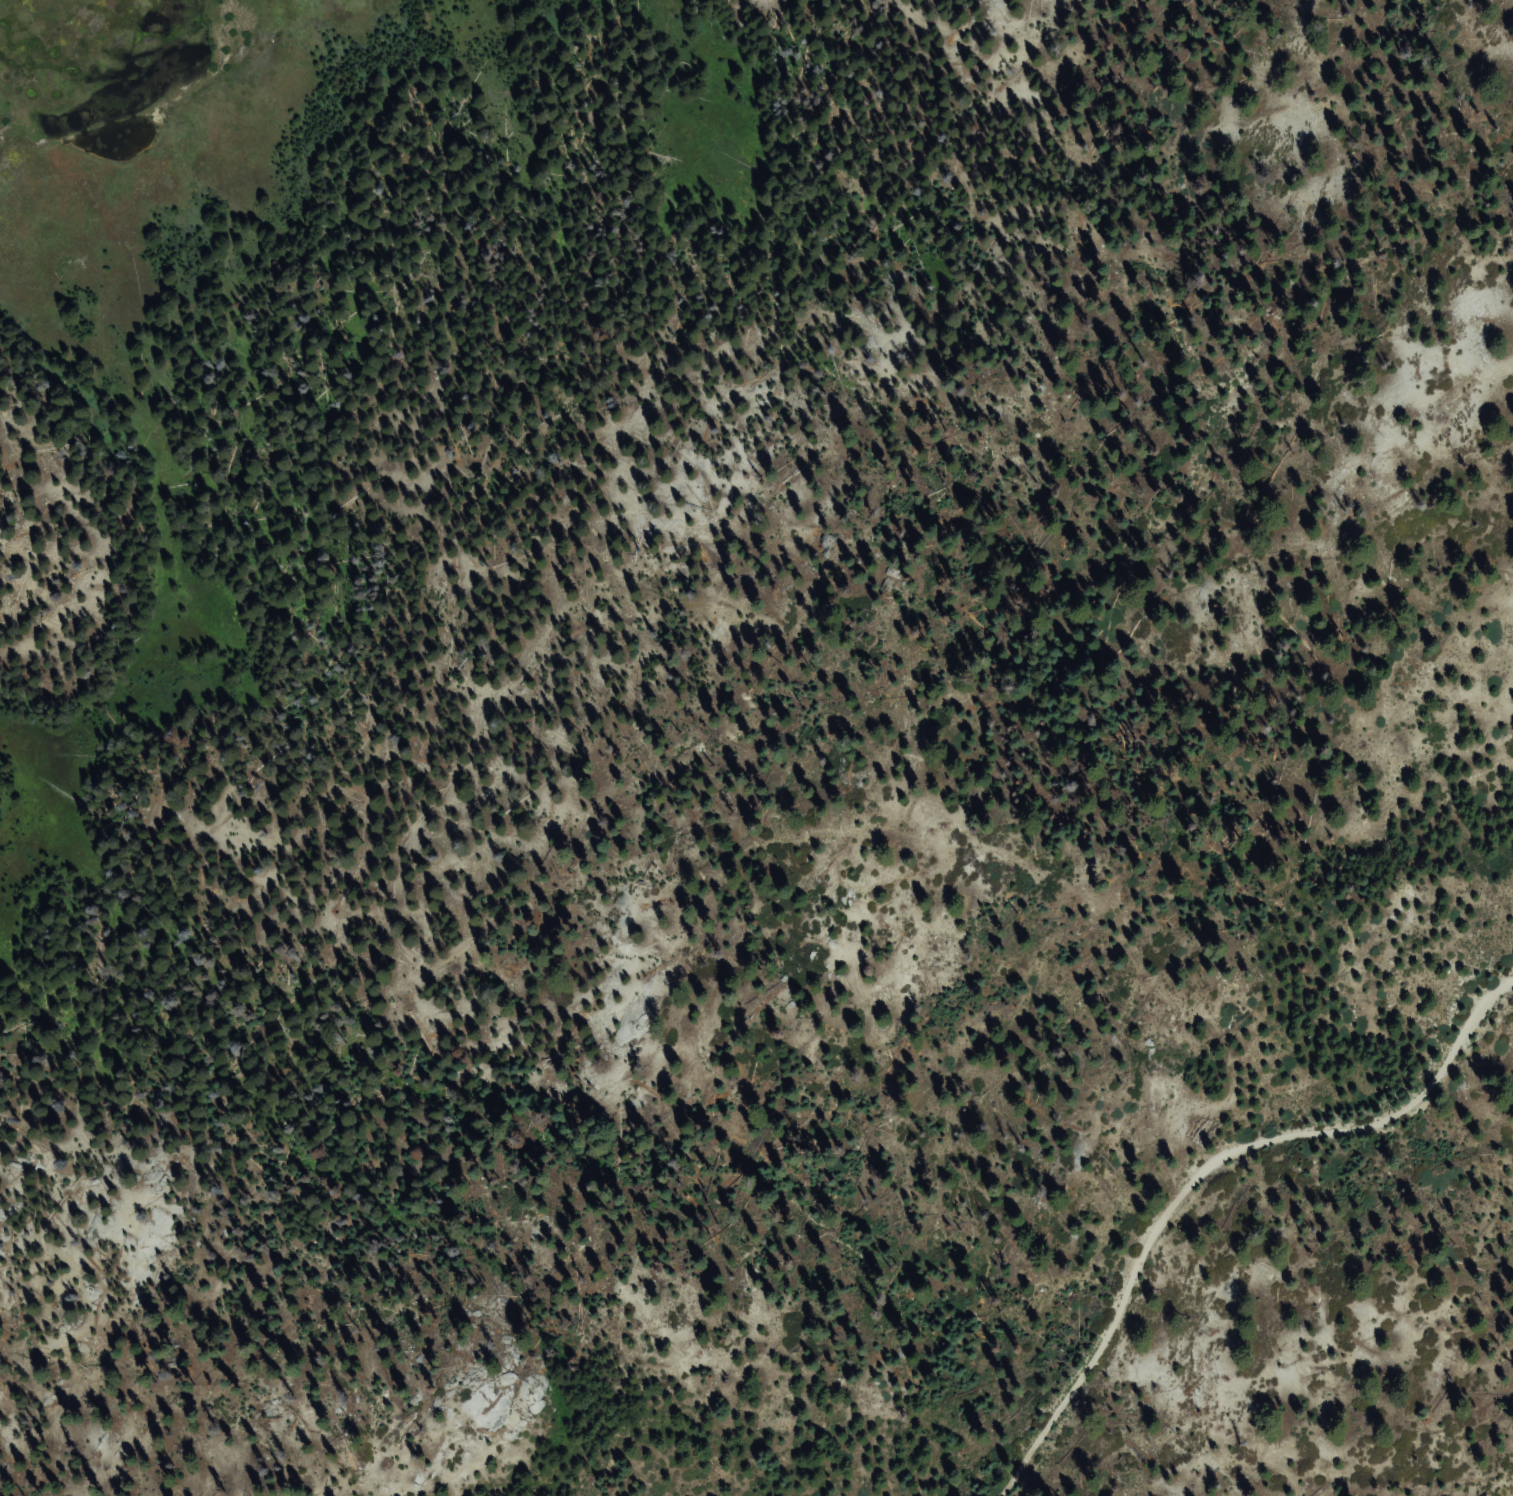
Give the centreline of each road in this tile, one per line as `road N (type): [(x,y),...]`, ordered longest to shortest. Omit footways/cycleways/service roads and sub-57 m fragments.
road 1 (track): [(996,1495),(1199,1179),(1283,1135),(1351,1123),(1443,1084),(1512,983)]

